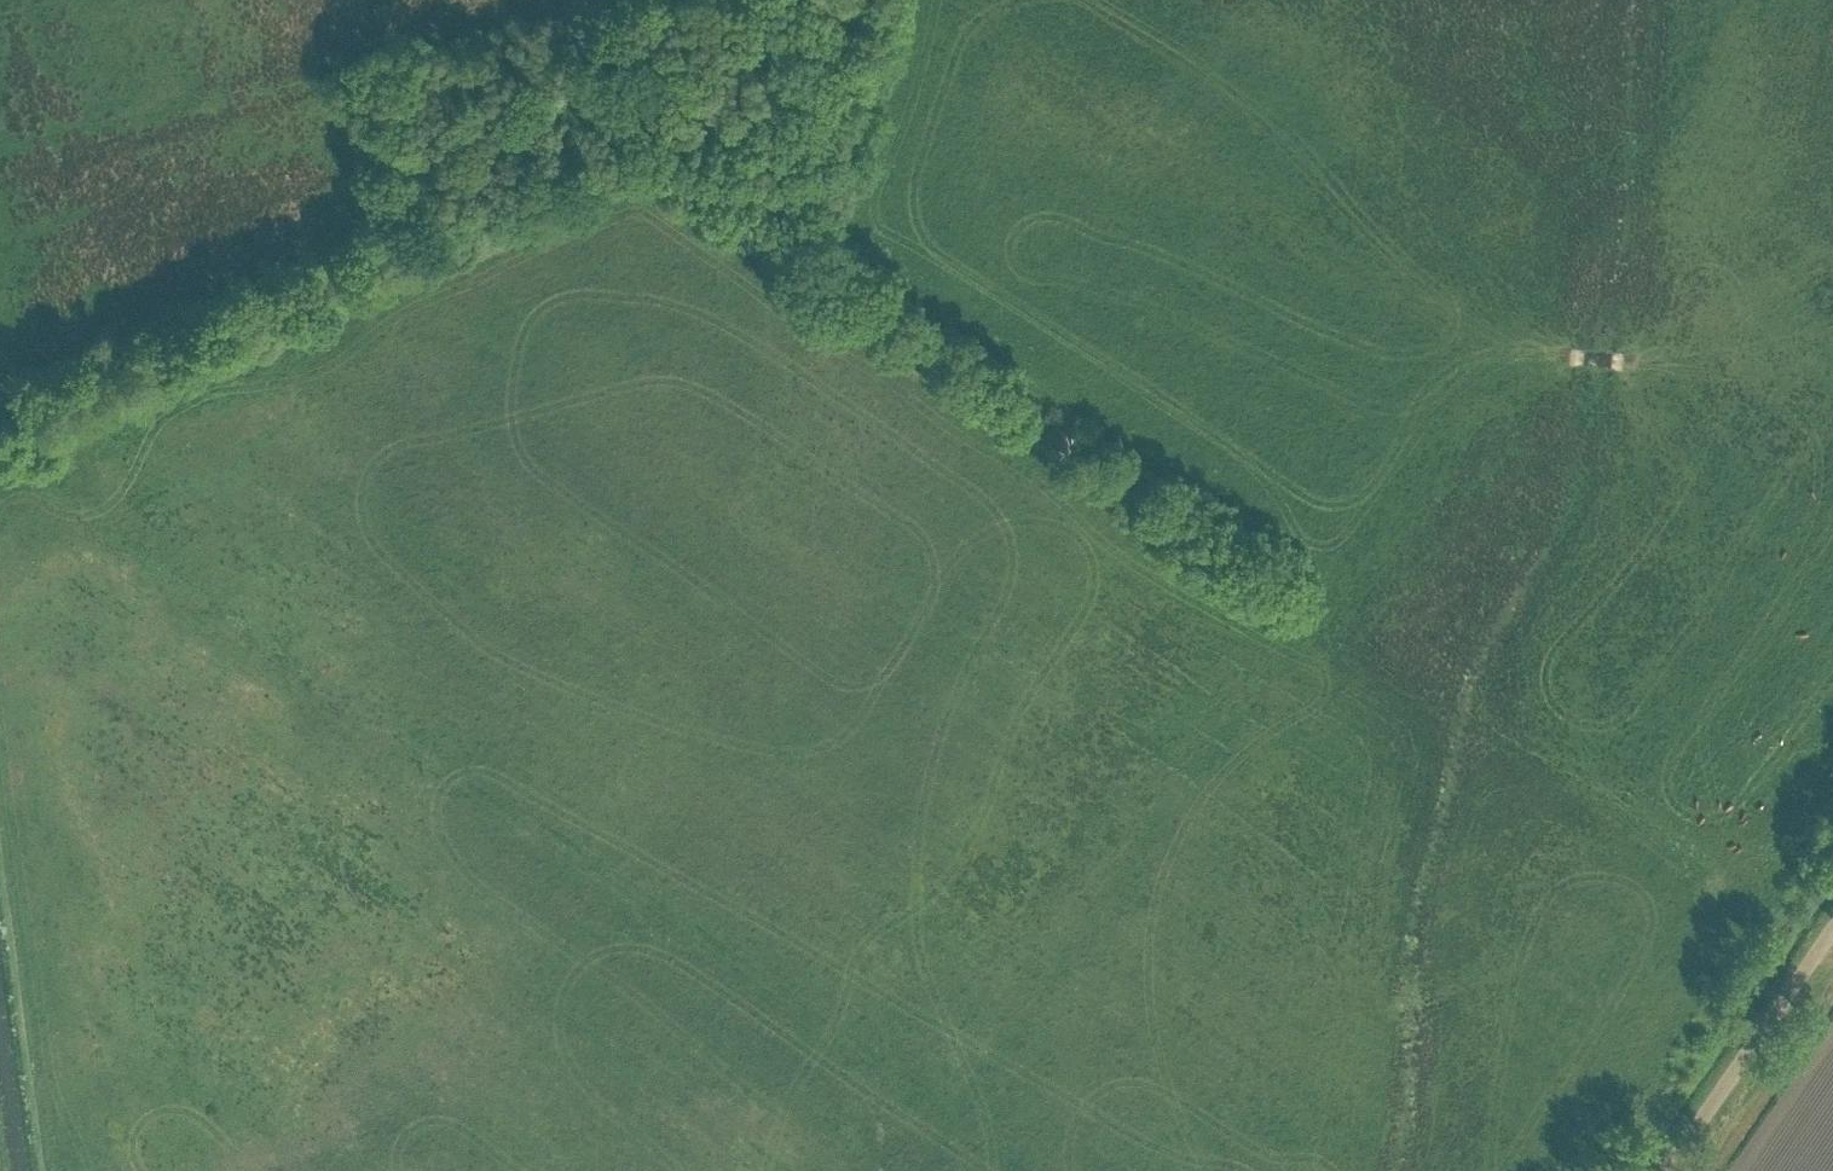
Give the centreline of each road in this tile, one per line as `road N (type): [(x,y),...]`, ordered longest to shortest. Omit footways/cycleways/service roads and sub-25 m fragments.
road 1 (unclassified): [(1665,1170),(1832,925)]

